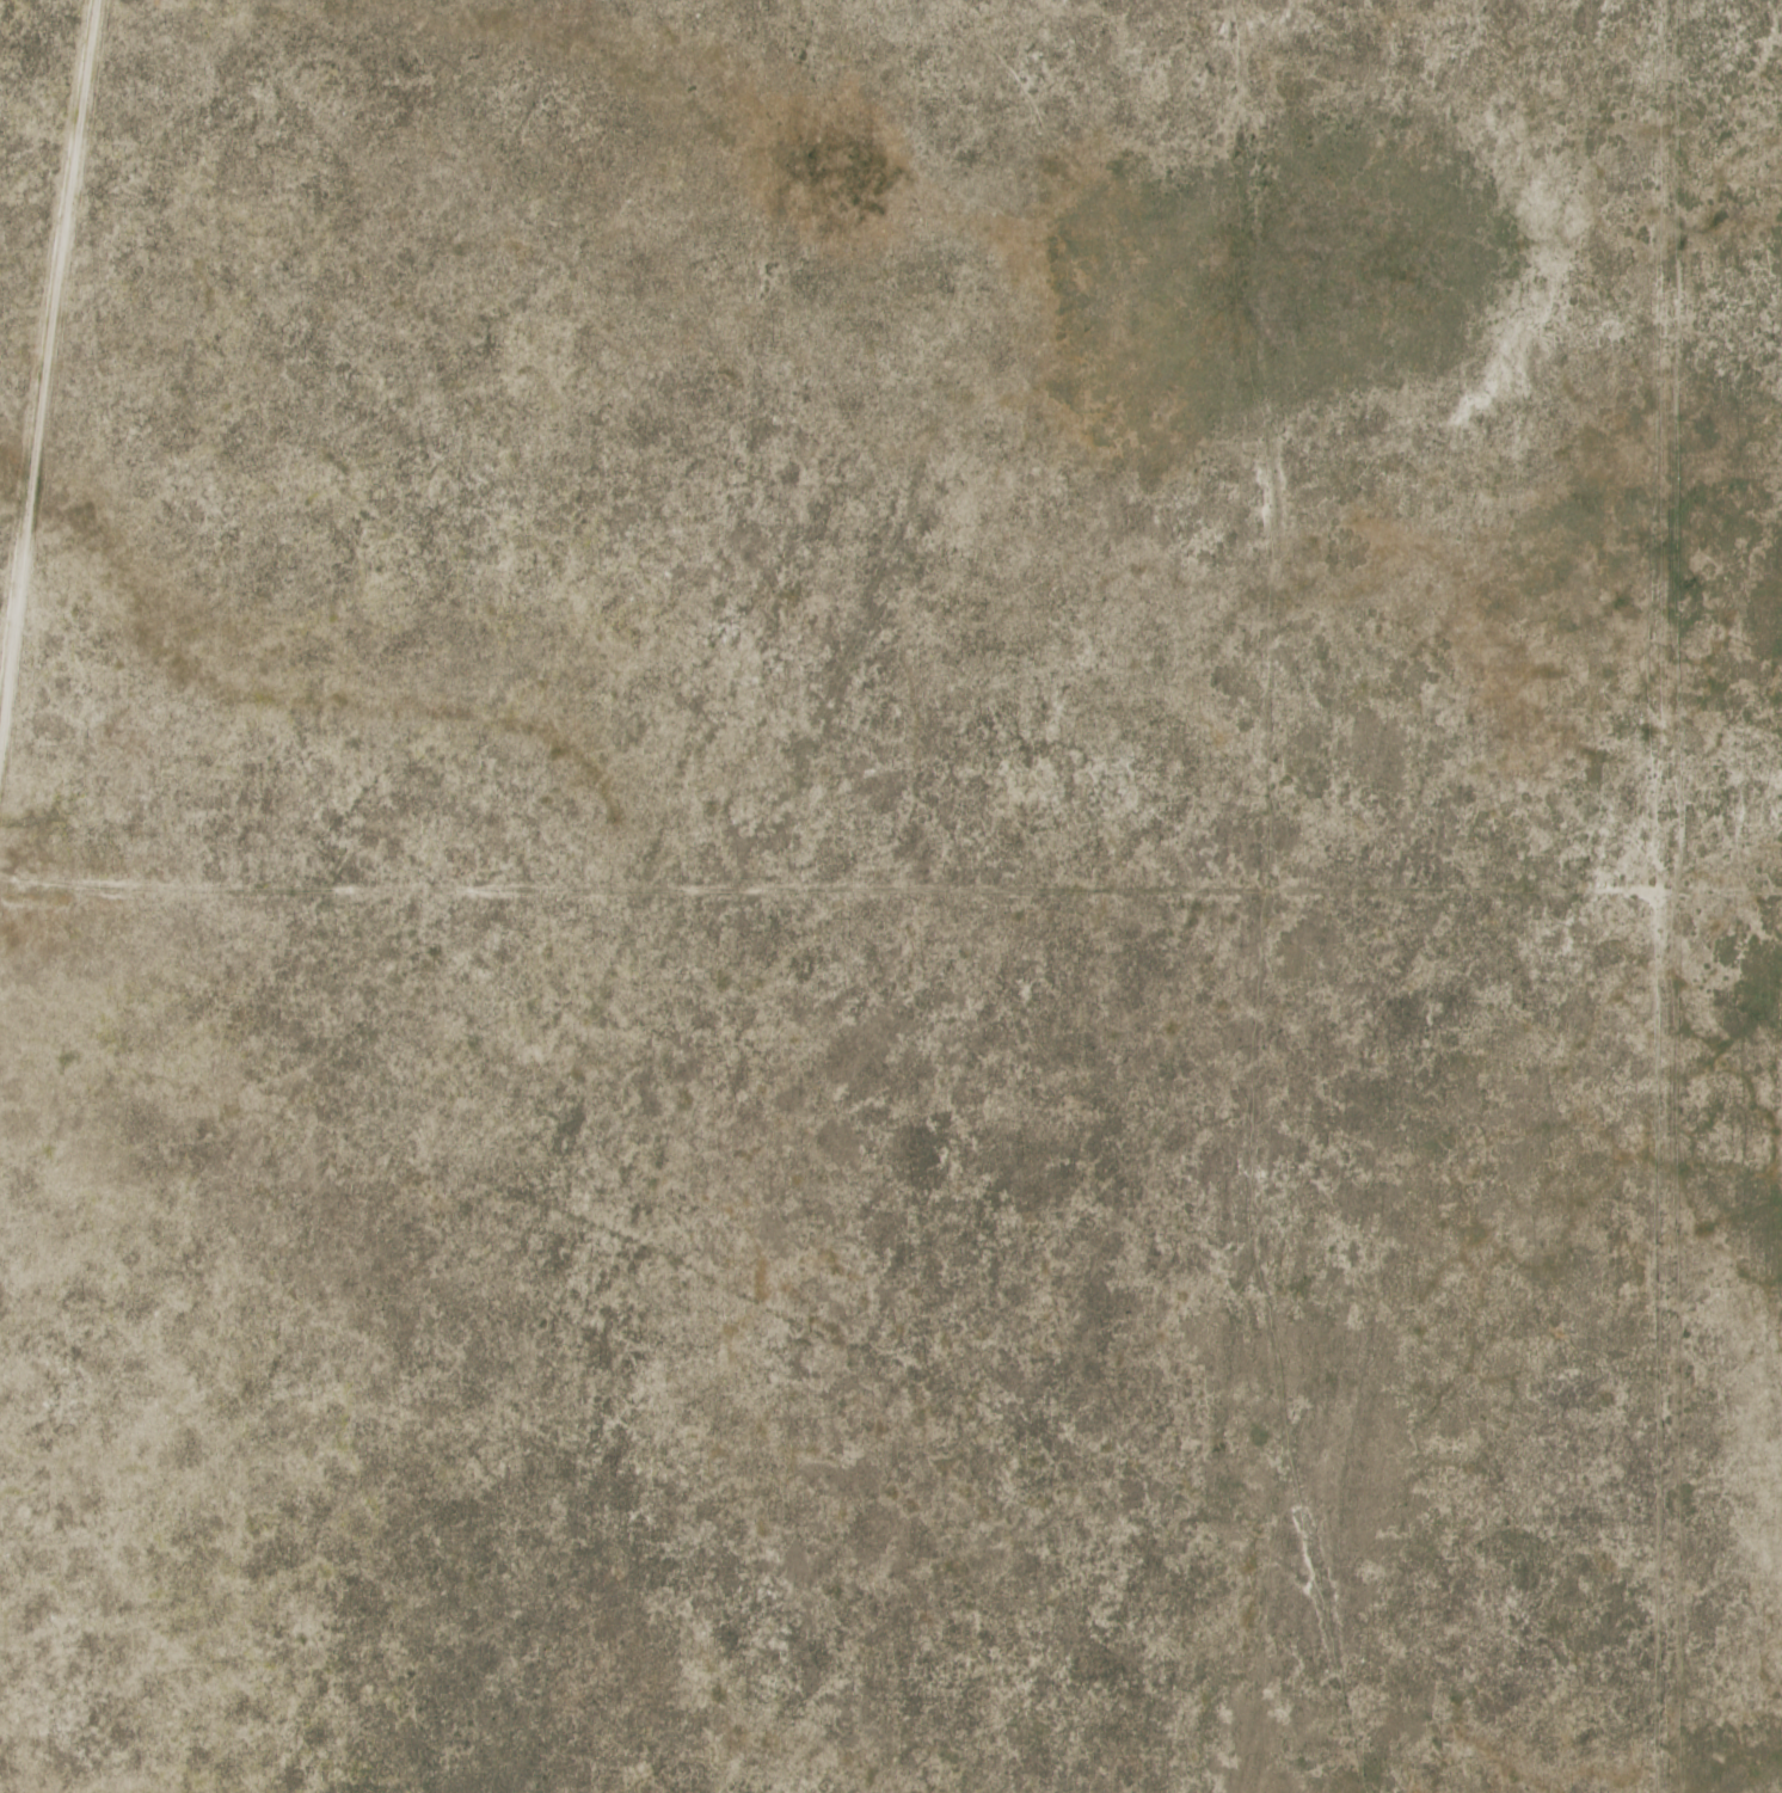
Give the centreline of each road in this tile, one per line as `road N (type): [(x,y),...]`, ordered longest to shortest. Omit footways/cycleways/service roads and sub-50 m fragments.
road 1 (track): [(0,836),(1665,837)]
road 2 (track): [(100,0),(50,346),(12,836)]

